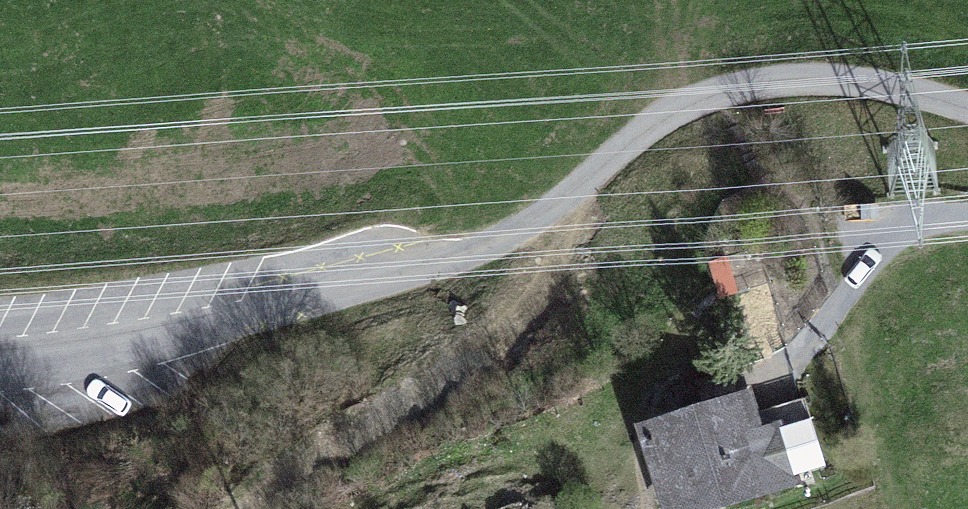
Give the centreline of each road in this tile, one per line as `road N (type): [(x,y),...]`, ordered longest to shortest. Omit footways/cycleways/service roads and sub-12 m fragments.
road 1 (unclassified): [(967,105),(874,81),(821,78),(712,91),(670,112),(543,216),(459,261),(108,351),(0,364)]
road 2 (track): [(232,508),(271,473),(358,433),(481,339),(547,253),(543,216)]

